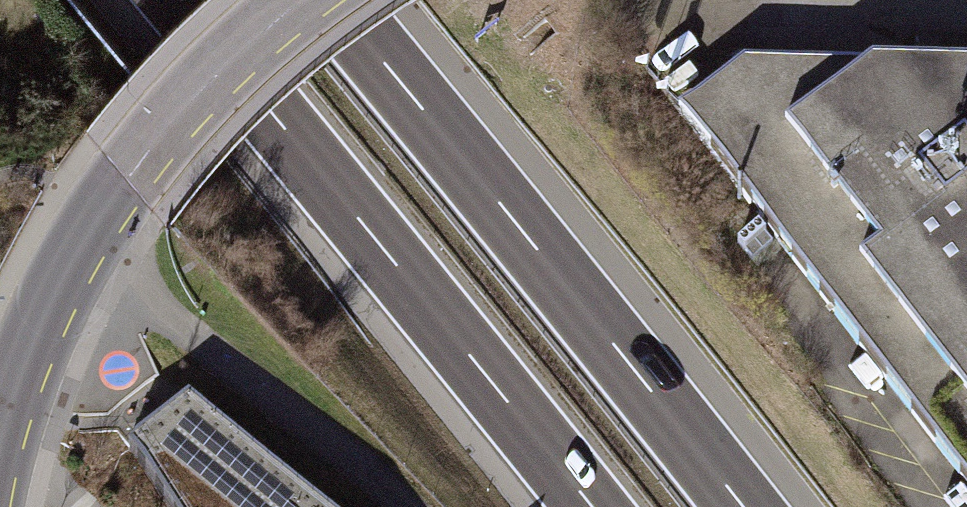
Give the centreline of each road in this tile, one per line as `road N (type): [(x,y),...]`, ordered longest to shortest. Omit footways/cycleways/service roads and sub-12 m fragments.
road 1 (motorway): [(176,0),(591,506)]
road 2 (motorway): [(743,506),(335,0)]
road 3 (tertiary): [(300,0),(184,101),(105,197),(39,334),(0,452)]

